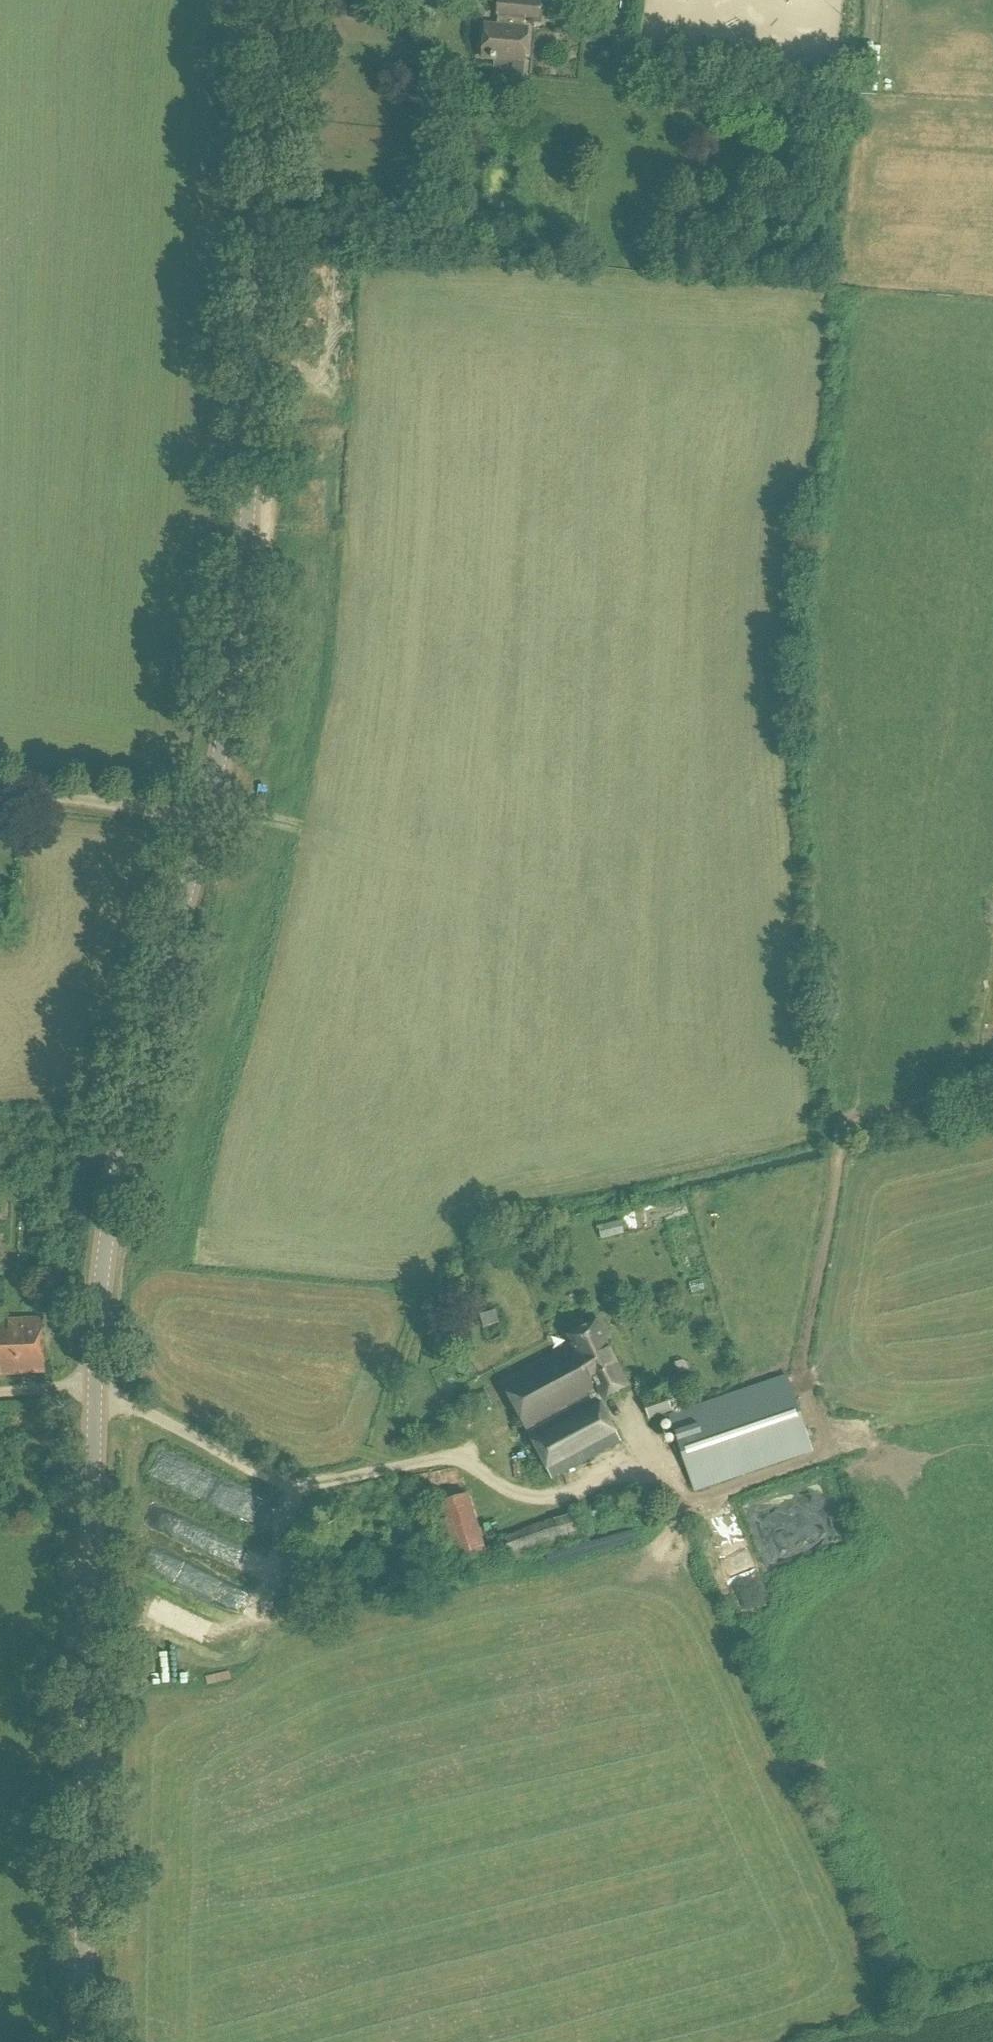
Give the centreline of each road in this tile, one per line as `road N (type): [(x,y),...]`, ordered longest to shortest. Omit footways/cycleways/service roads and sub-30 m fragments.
road 1 (tertiary): [(81,2041),(97,1319),(115,1190),(240,646),(276,0)]

